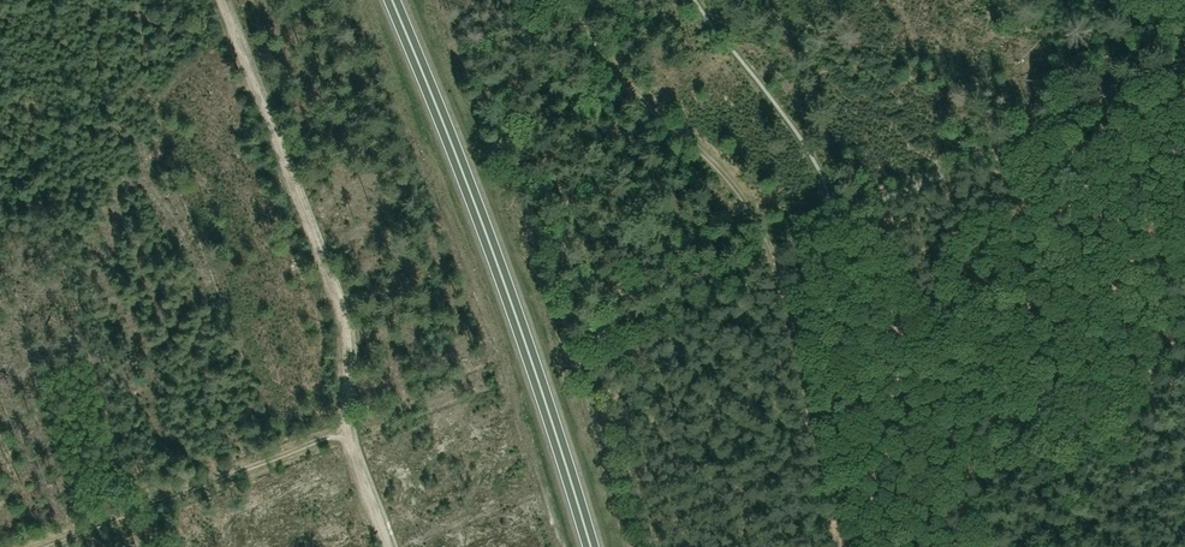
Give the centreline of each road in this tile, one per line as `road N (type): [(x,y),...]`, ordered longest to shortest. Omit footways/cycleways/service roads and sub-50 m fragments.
road 1 (trunk): [(591,546),(476,205),(393,0)]
road 2 (track): [(219,0),(342,321),(345,441),(386,546)]
road 3 (track): [(1184,67),(772,250)]
road 4 (track): [(566,0),(596,59),(729,178),(772,250)]
road 5 (track): [(54,546),(357,438)]
road 6 (track): [(772,250),(847,546)]

